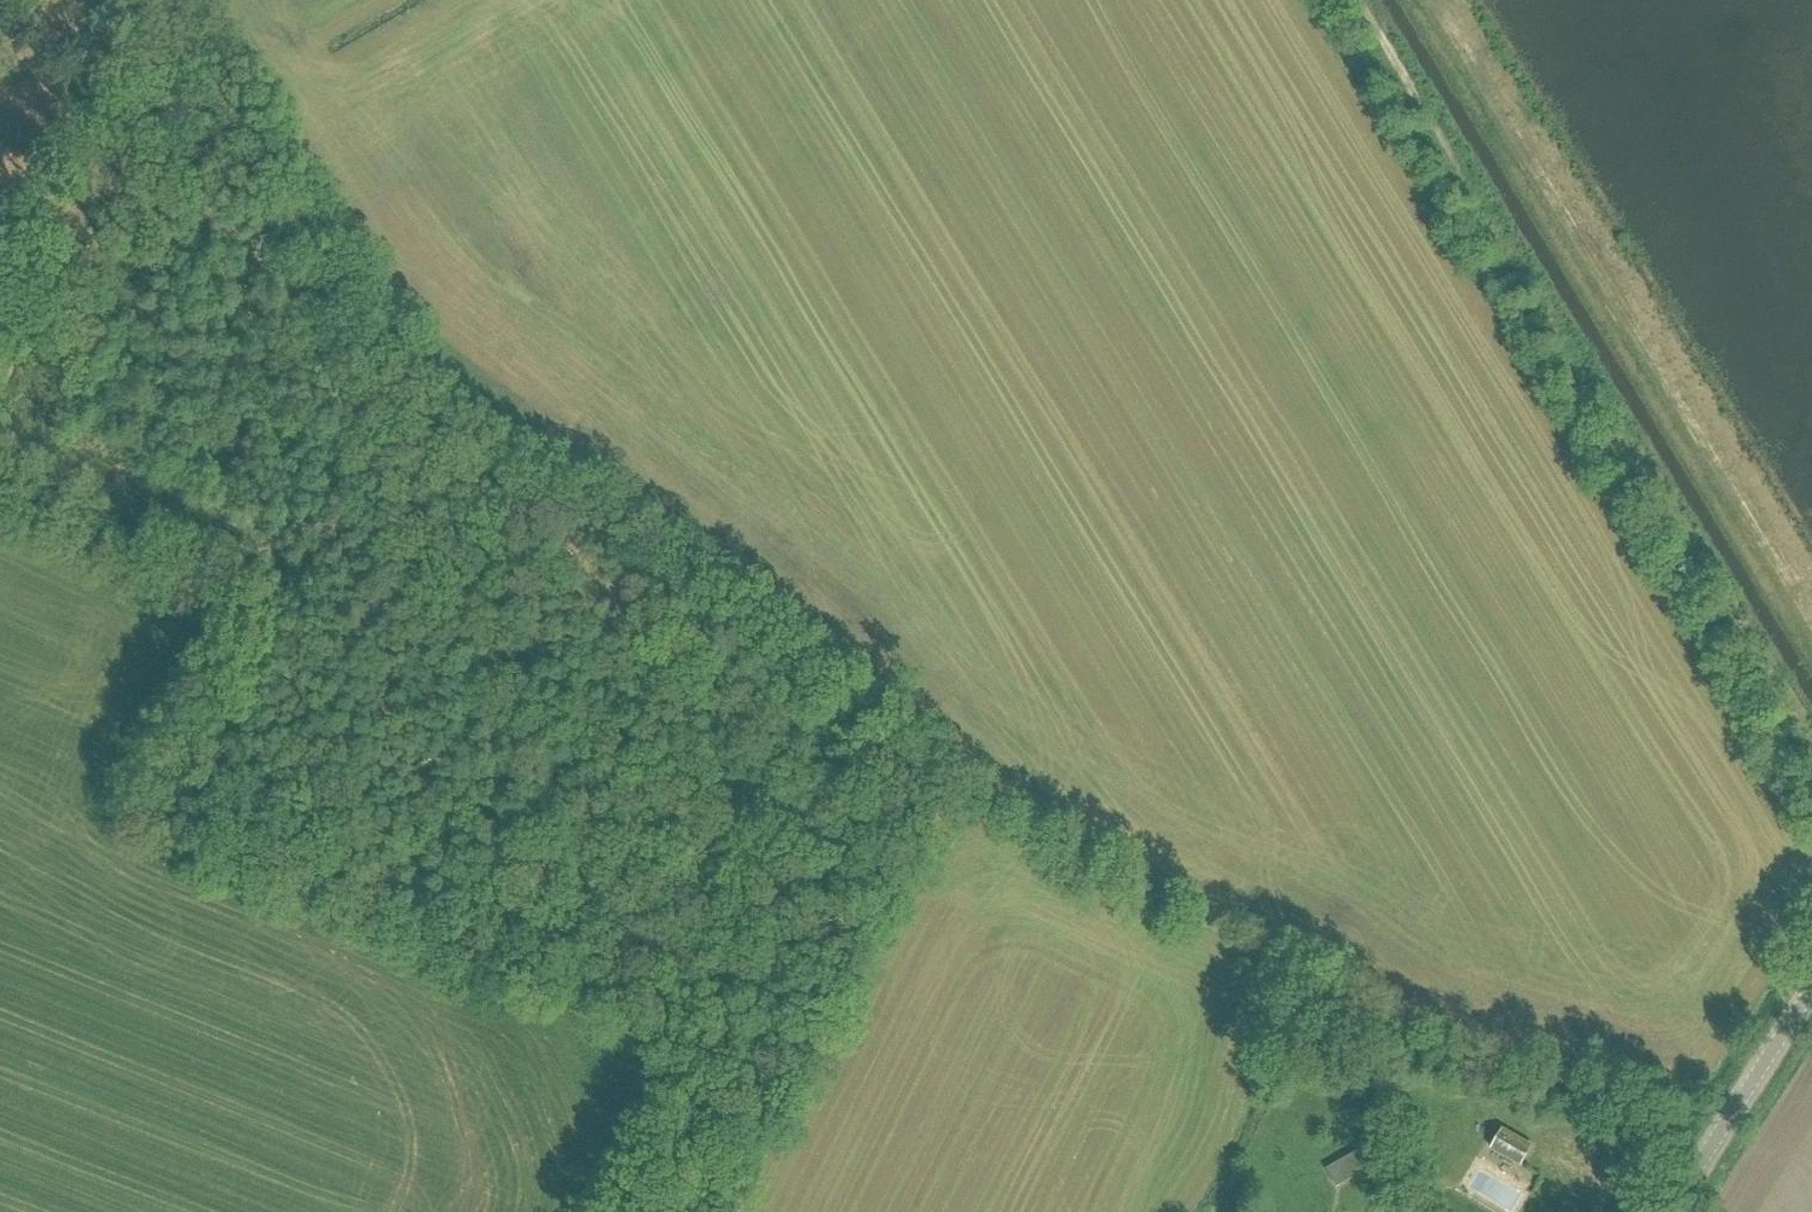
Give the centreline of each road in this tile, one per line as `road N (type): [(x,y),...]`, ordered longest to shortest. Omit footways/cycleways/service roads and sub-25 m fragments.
road 1 (track): [(1445,0),(1811,608)]
road 2 (tertiary): [(1811,994),(1669,1211)]

